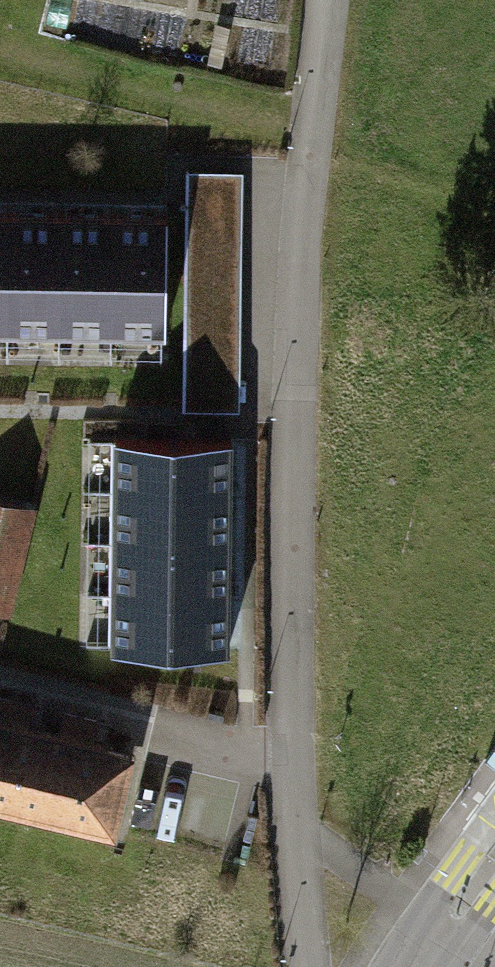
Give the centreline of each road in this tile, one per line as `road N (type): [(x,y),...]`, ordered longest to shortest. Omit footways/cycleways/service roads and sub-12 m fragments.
road 1 (residential): [(301,966),(280,520),(291,226),(317,0)]
road 2 (residential): [(420,966),(494,859)]

